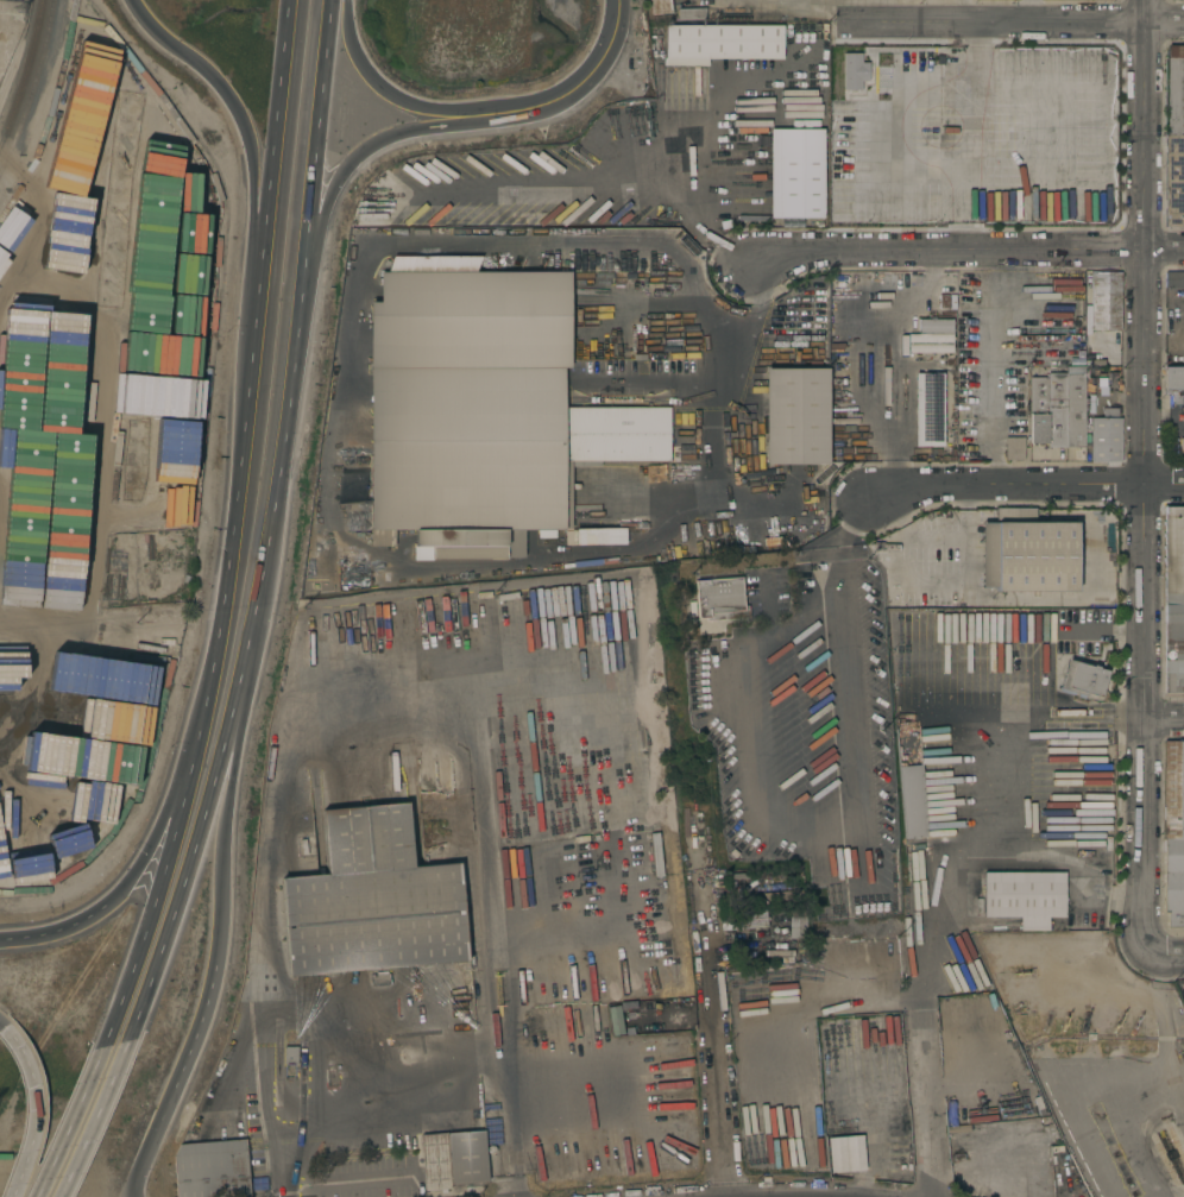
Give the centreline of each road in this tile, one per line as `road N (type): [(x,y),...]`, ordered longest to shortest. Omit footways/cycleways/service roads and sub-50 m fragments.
road 1 (residential): [(1145,955),(1145,0)]
road 2 (residential): [(277,1196),(264,1033),(269,833),(283,749),(313,705),(472,676)]
road 3 (residential): [(935,1196),(920,1014),(861,785),(840,573)]
road 4 (residential): [(726,1196),(665,572)]
road 5 (residential): [(511,1196),(465,592)]
road 6 (motorway): [(133,1196),(219,953),(240,674)]
road 7 (motorway): [(129,0),(156,33),(216,81),(247,144),(244,428)]
road 8 (residential): [(1183,248),(787,252),(749,260)]
road 9 (motorway): [(289,393),(332,0)]
road 10 (motorway): [(128,1039),(172,919),(240,674)]
road 11 (motorway): [(289,393),(320,228),(344,171),(401,136),(483,114)]
road 12 (motorway): [(244,428),(226,594),(185,780)]
road 13 (residential): [(1183,24),(846,21)]
road 14 (residential): [(1183,485),(931,485),(875,499)]
road 15 (residential): [(300,606),(602,579)]
road 16 (motorway): [(240,674),(289,393)]
road 17 (motorway): [(185,780),(101,1050)]
road 18 (motorway): [(284,0),(264,216)]
road 19 (motorway): [(264,216),(244,428)]
road 20 (motorway): [(483,114),(414,107),(380,89),(352,51),(346,0)]
road 21 (motorway): [(483,114),(539,106),(581,82),(607,46),(617,0)]
road 22 (motorway): [(185,780),(121,892),(81,925)]
road 23 (motorway): [(59,1196),(128,1039)]
road 24 (motorway): [(11,1033),(36,1096),(13,1196)]
road 25 (motorway): [(101,1050),(34,1196)]
road 26 (residential): [(0,625),(160,615)]

